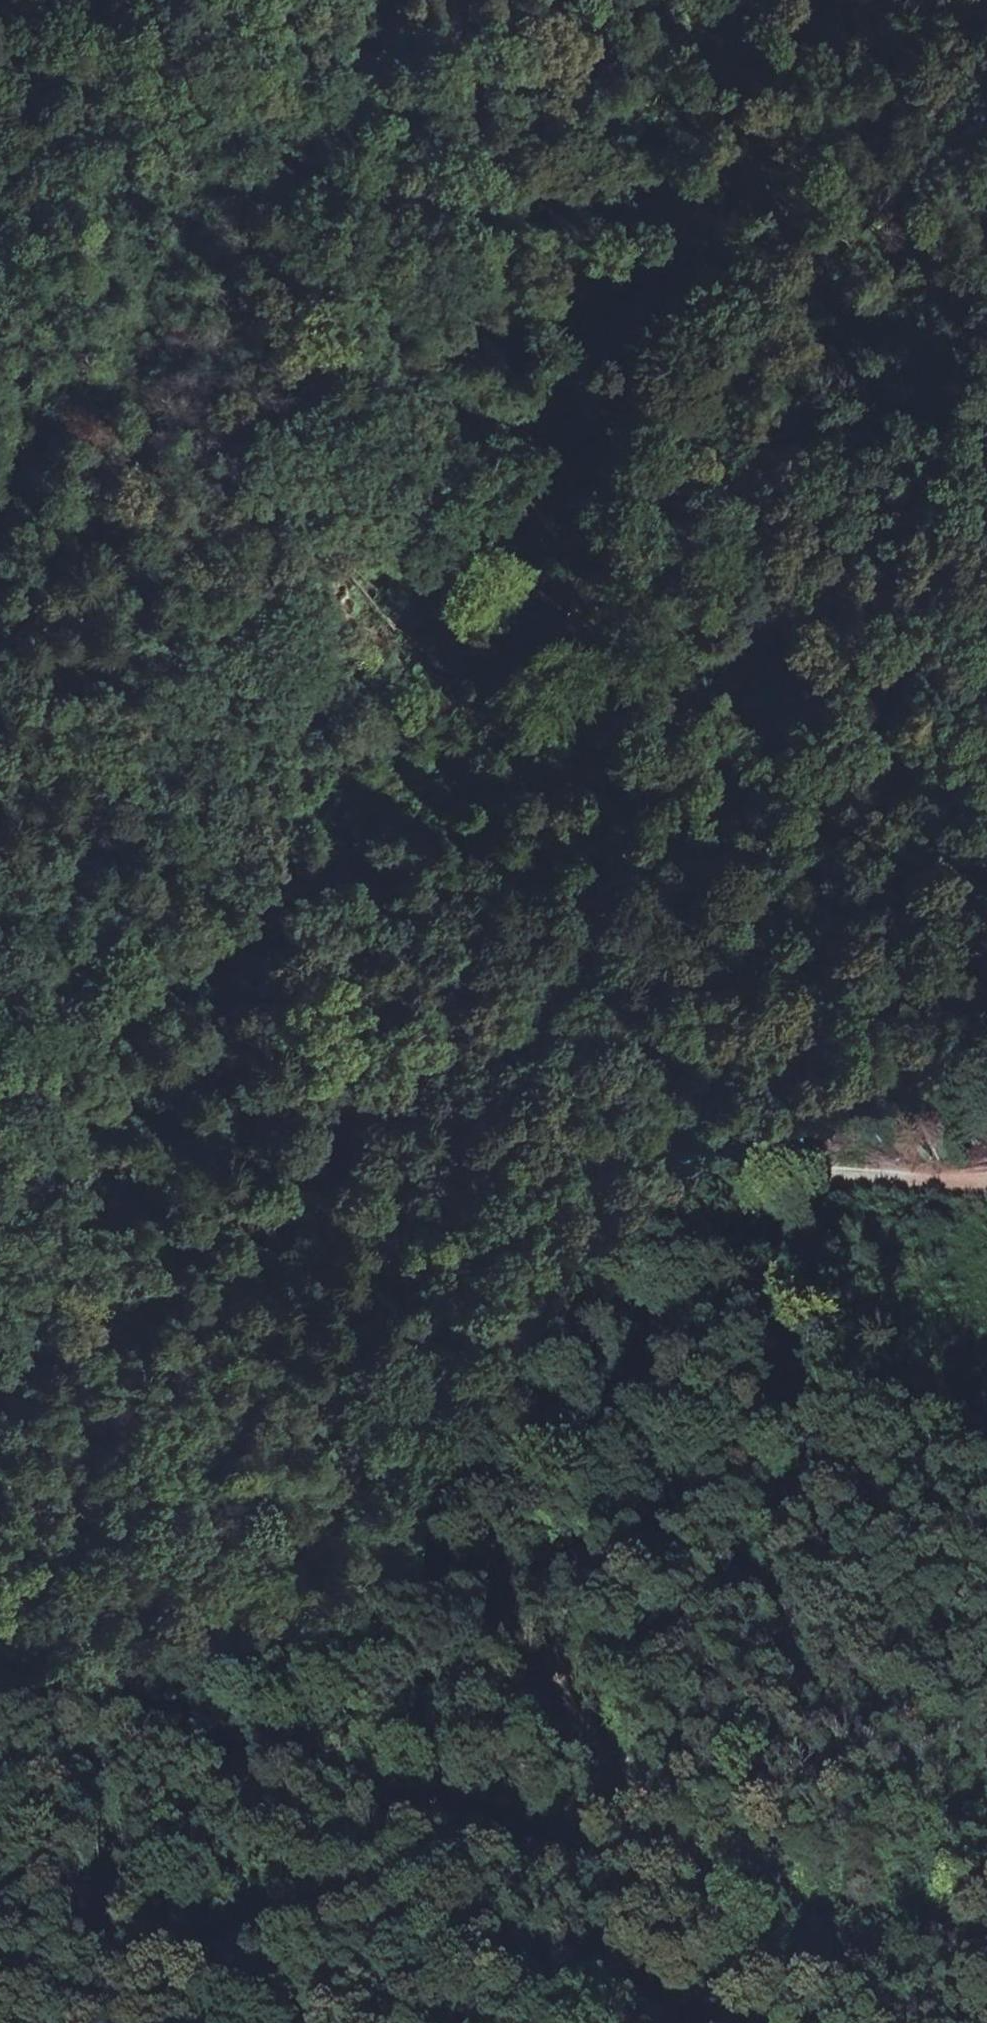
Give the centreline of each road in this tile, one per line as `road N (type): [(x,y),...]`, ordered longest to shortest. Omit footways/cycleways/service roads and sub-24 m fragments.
road 1 (track): [(0,1056),(121,1162),(324,1208),(606,1183),(697,1161),(986,1184)]
road 2 (track): [(986,1945),(550,1861),(0,1675)]
road 3 (track): [(986,1948),(605,2022)]

